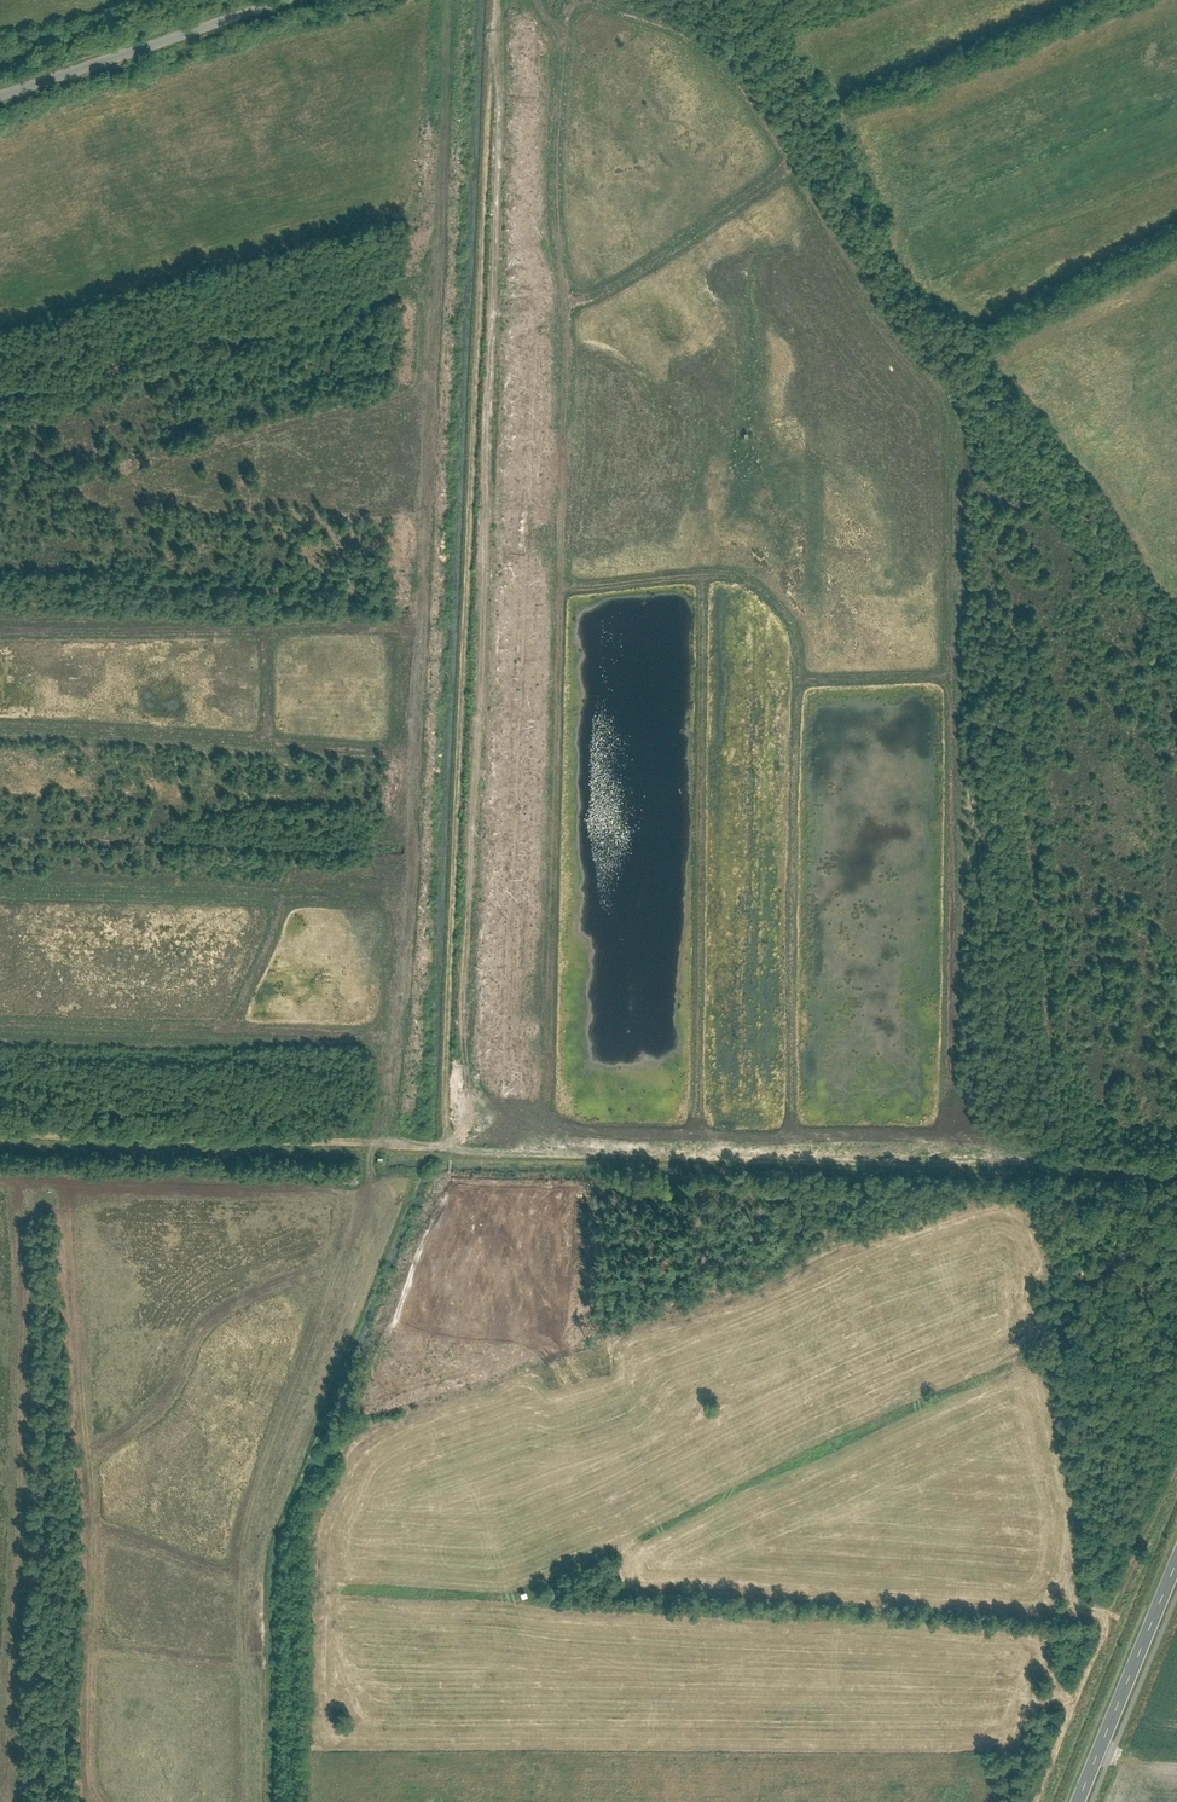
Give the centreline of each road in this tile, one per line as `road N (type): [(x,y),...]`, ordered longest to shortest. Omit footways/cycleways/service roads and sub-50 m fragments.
road 1 (track): [(1176,1174),(0,1134)]
road 2 (unclassified): [(290,0),(0,96)]
road 3 (tertiary): [(1068,1801),(1176,1536)]

